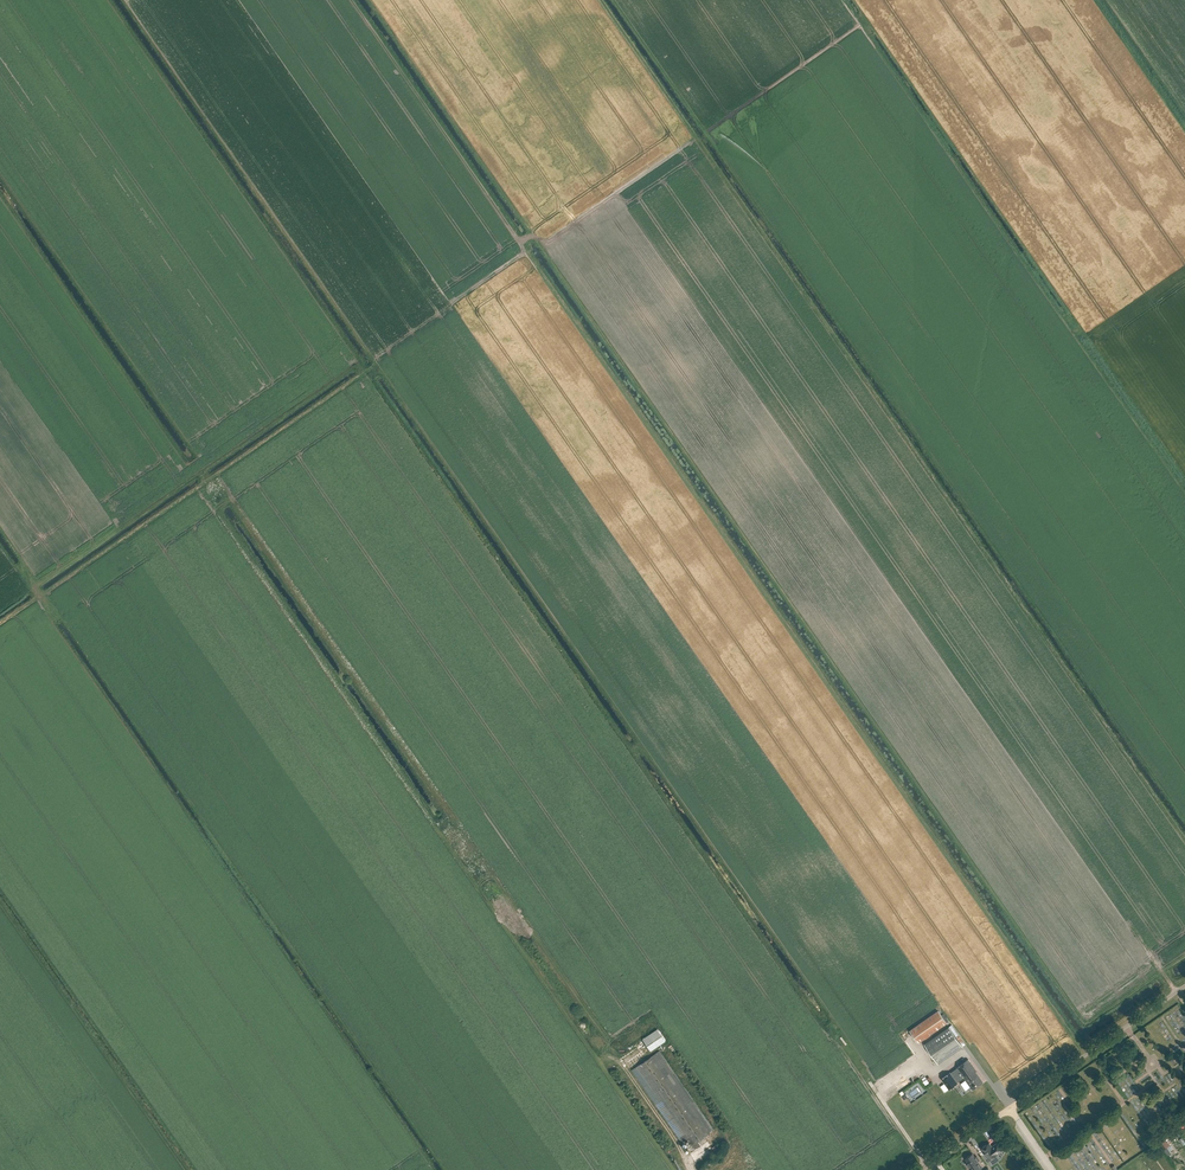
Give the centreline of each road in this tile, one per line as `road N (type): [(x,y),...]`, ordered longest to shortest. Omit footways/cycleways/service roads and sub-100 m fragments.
road 1 (track): [(0,626),(373,367)]
road 2 (unclassified): [(1010,1107),(1184,986)]

